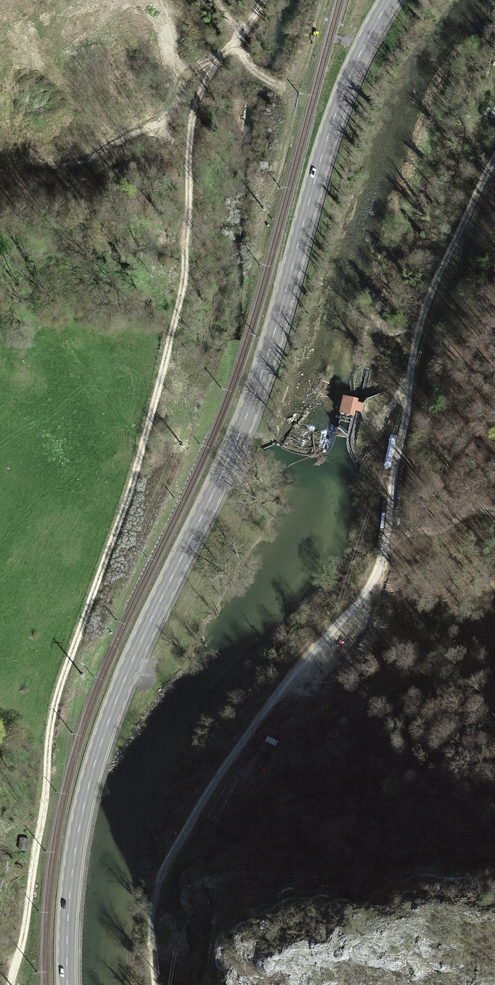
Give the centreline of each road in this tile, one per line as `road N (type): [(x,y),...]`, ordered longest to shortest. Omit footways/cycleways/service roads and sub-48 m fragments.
road 1 (primary): [(67,984),(71,881),(96,760),(127,672),(242,427),(337,109),(389,0)]
road 2 (track): [(156,984),(153,915),(172,854),(222,766),(356,603),(388,544),(409,375),(429,298),(494,164)]
road 3 (track): [(258,0),(189,117),(189,255),(141,441),(57,692),(47,782)]
road 4 (track): [(11,984),(47,782)]

